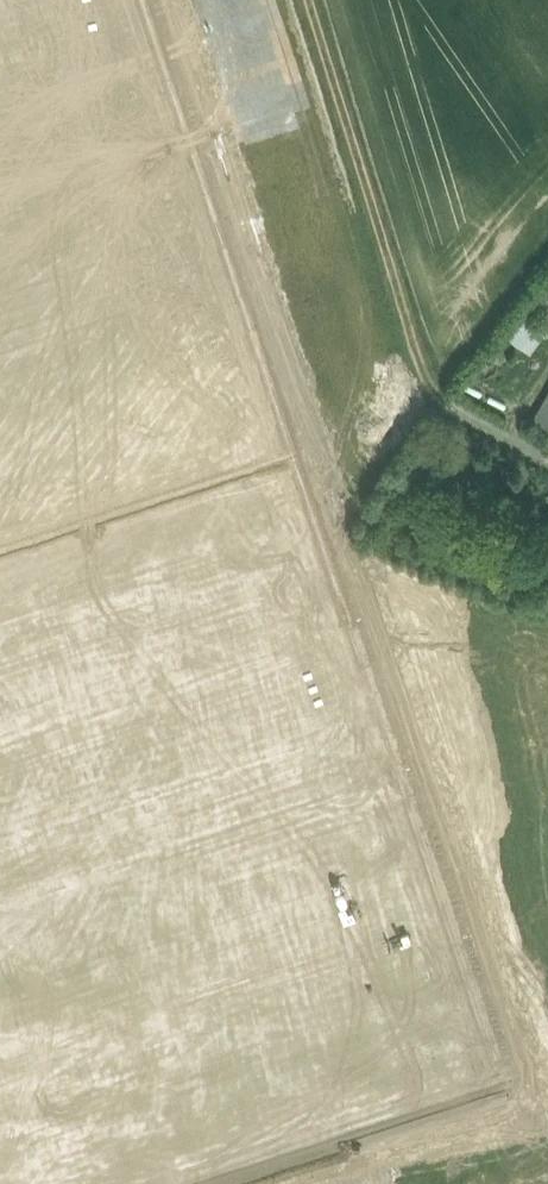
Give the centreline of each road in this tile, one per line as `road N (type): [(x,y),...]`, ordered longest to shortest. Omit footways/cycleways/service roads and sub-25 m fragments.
road 1 (track): [(317,0),(447,386),(463,415),(547,458)]

